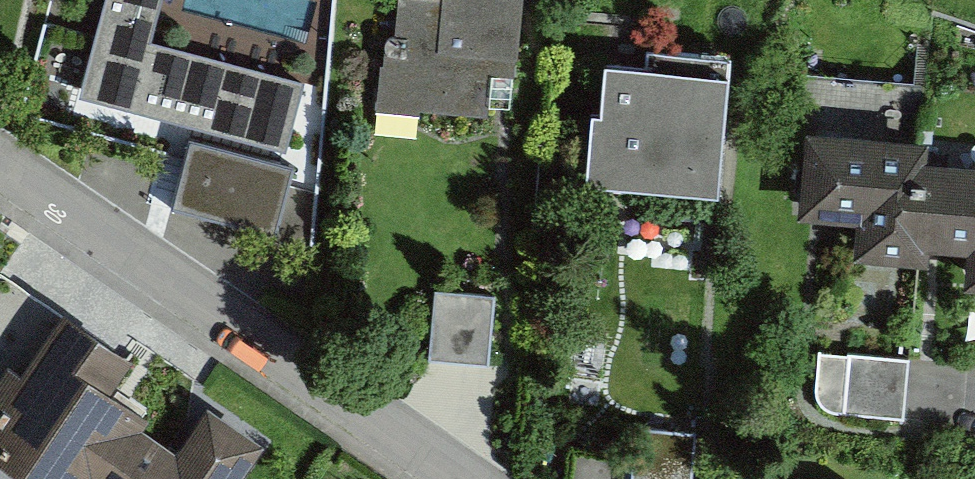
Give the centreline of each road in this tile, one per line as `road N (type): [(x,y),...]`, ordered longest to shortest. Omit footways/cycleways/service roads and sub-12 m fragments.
road 1 (residential): [(0,163),(462,478)]

